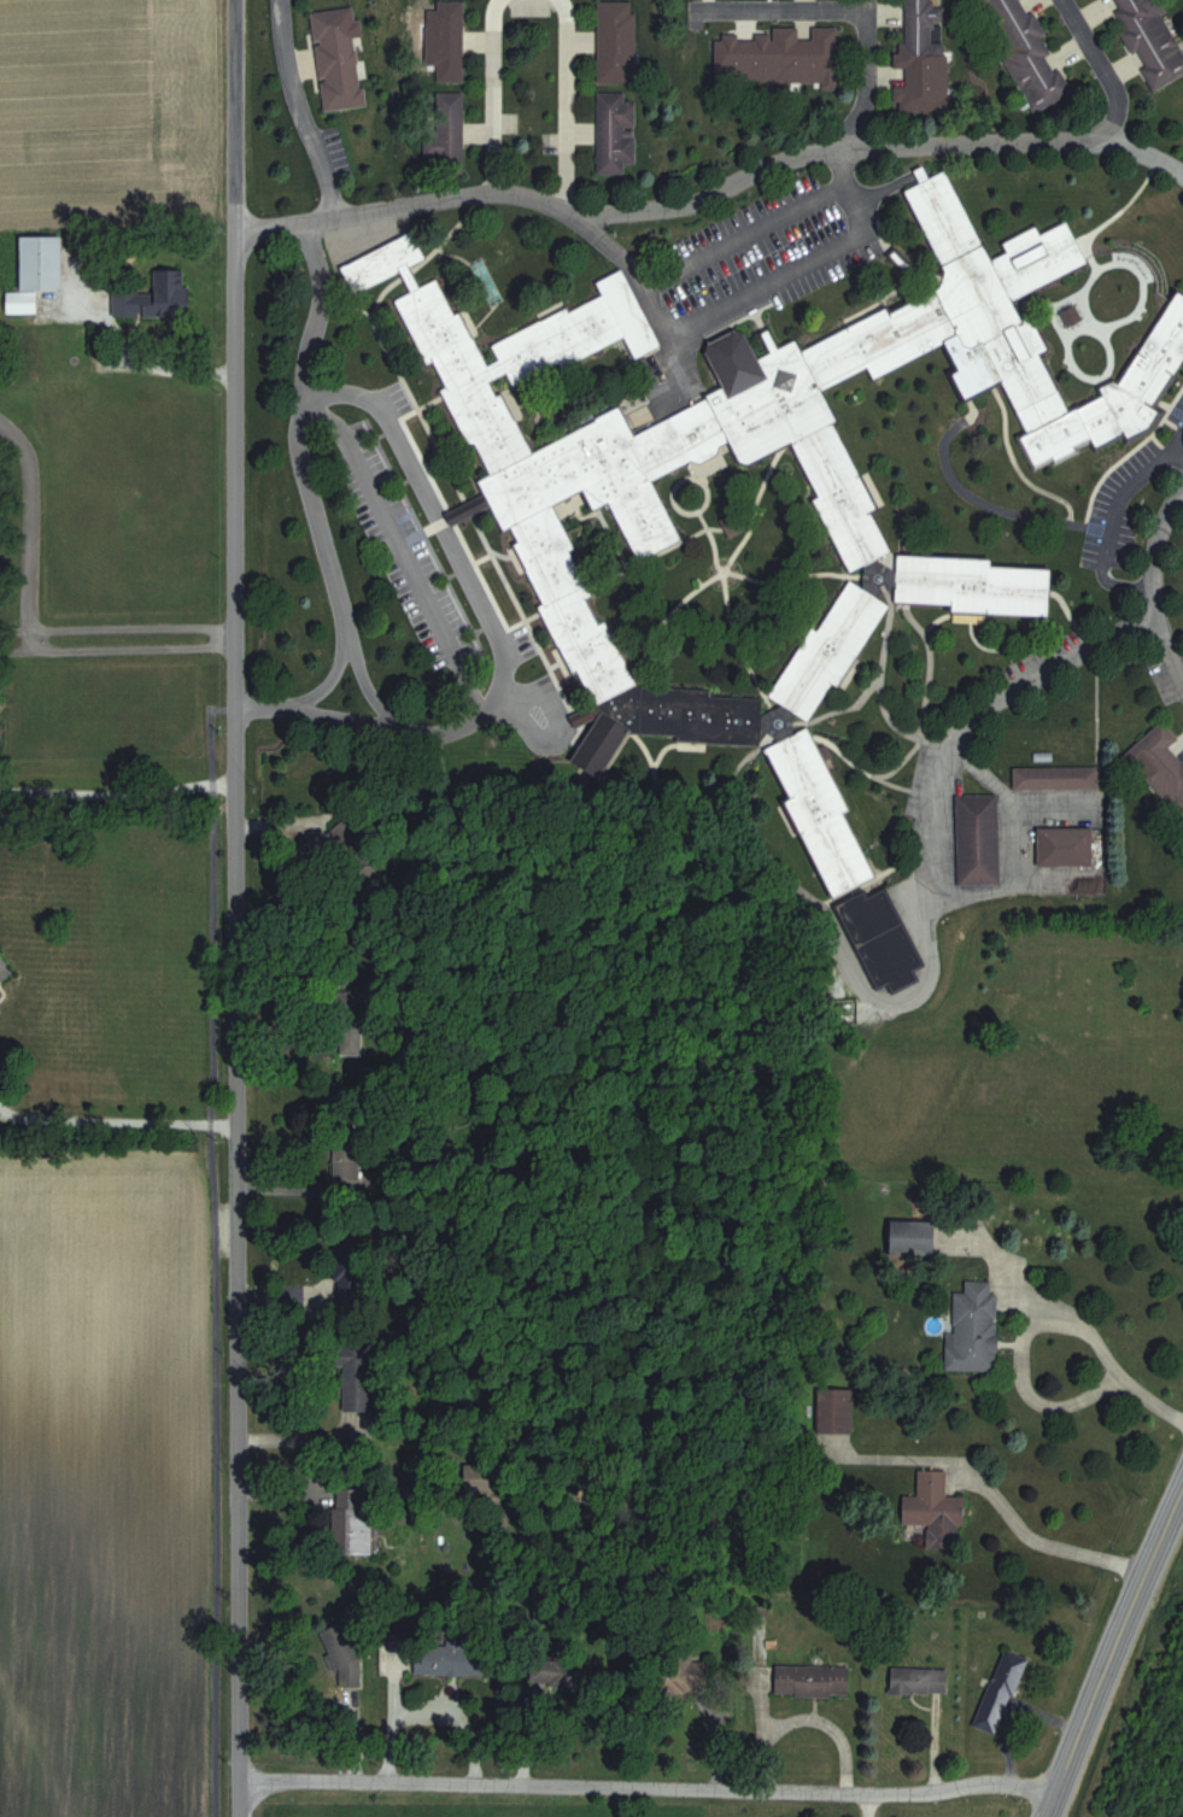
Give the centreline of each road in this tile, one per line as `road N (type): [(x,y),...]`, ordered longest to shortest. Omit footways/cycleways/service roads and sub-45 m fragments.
road 1 (tertiary): [(240,1816),(233,0)]
road 2 (residential): [(232,233),(509,191),(579,219),(627,215),(685,204),(796,160),(868,148),(1109,142),(1182,171)]
road 3 (residential): [(240,1784),(872,1797),(978,1783),(1052,1801)]
road 4 (residential): [(1152,616),(1039,672),(970,719),(929,805),(921,930)]
road 5 (primary): [(1052,1801),(1106,1645),(1182,1479)]
road 6 (residential): [(234,628),(0,625)]
road 7 (residential): [(0,647),(234,649)]
road 8 (residential): [(338,216),(294,90),(281,0)]
road 9 (residential): [(563,0),(568,210)]
road 10 (residential): [(493,192),(500,0)]
road 11 (residential): [(867,10),(696,7)]
road 12 (residential): [(843,152),(866,100),(867,0)]
road 13 (residential): [(1066,0),(1117,92),(1109,142)]
road 14 (residential): [(1182,491),(1158,549),(1152,616)]

